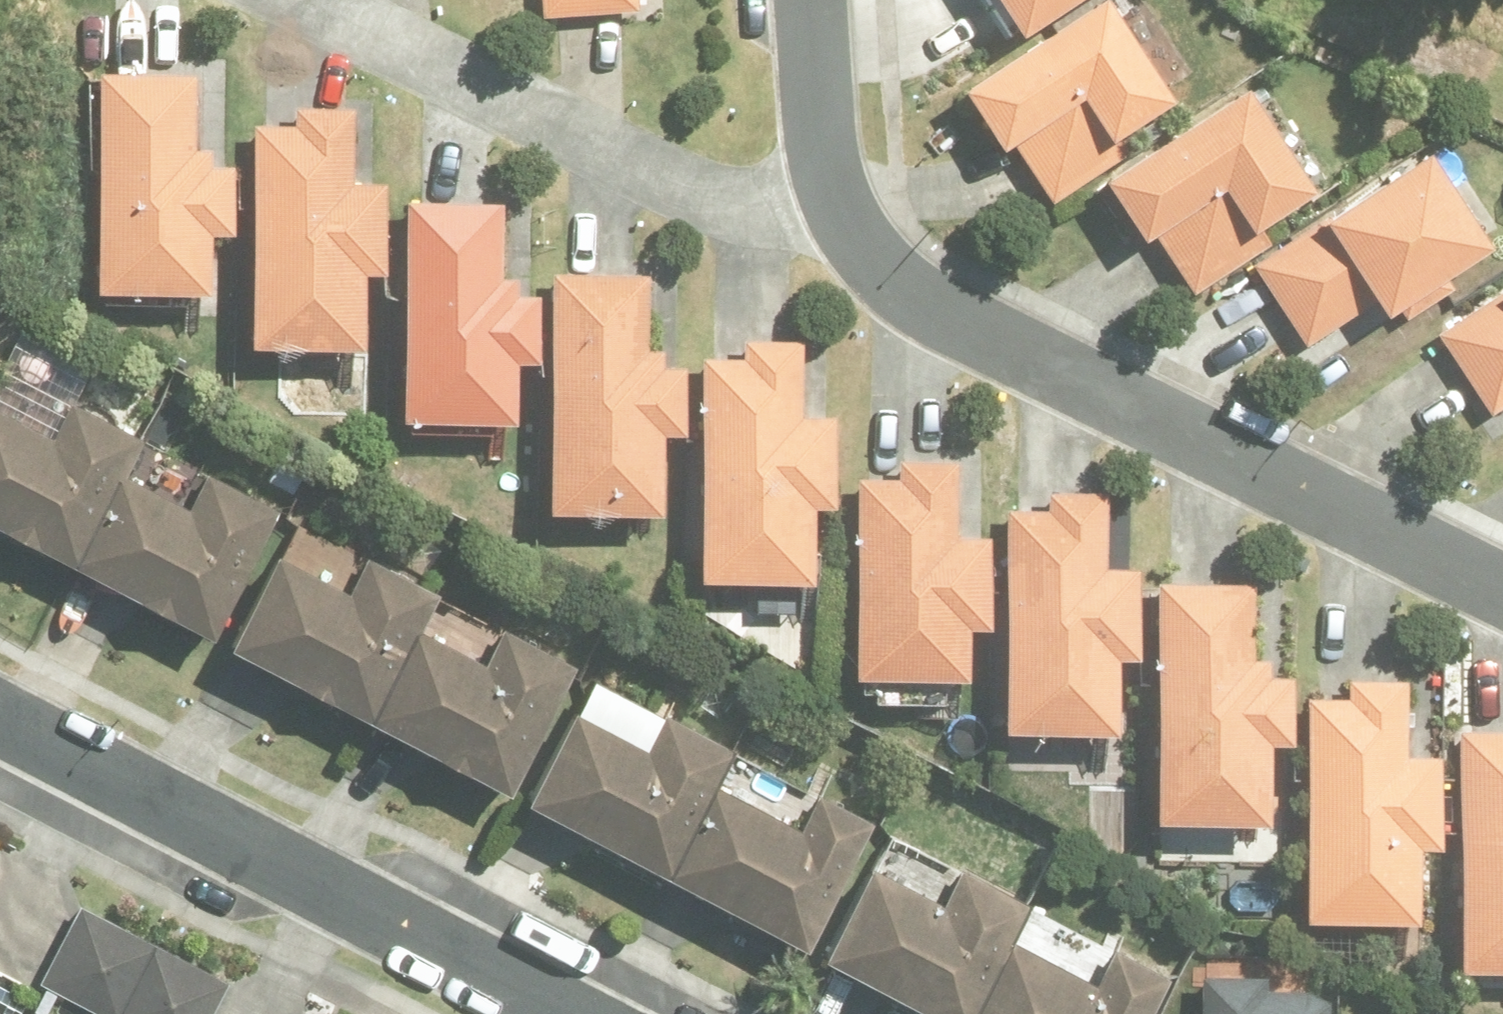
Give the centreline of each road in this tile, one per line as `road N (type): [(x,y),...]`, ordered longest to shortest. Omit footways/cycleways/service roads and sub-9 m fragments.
road 1 (residential): [(838,200),(880,257),(941,310),(1502,585)]
road 2 (residential): [(575,1013),(0,714)]
road 3 (residential): [(838,200),(726,198),(306,0)]
road 4 (residential): [(815,0),(838,200)]

